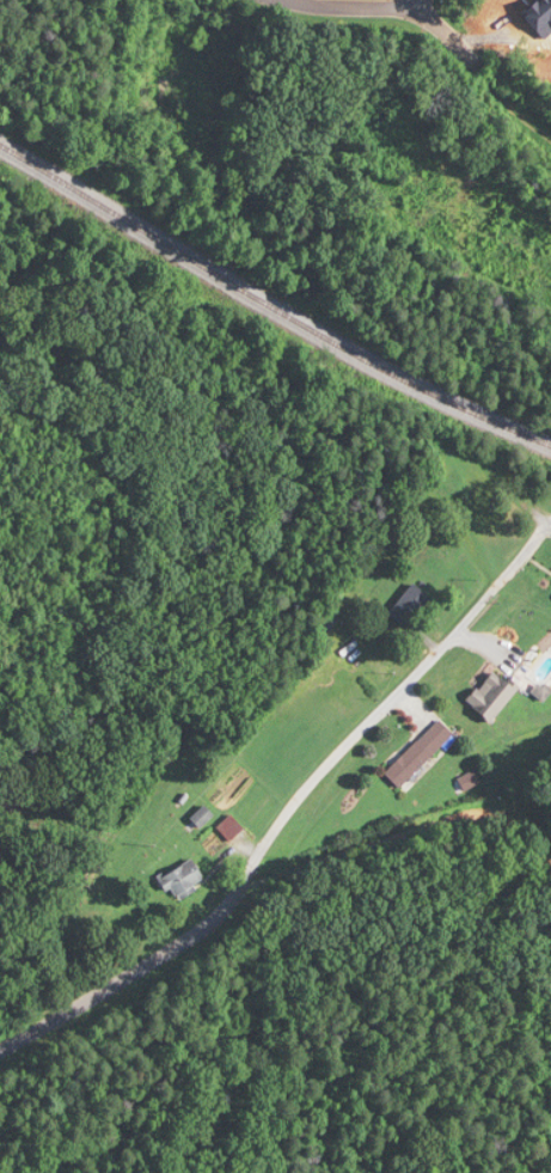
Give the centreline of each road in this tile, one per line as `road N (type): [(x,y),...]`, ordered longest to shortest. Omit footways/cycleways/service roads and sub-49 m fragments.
road 1 (residential): [(0,1048),(213,920),(302,790),(550,524)]
road 2 (residential): [(288,0),(414,2)]

